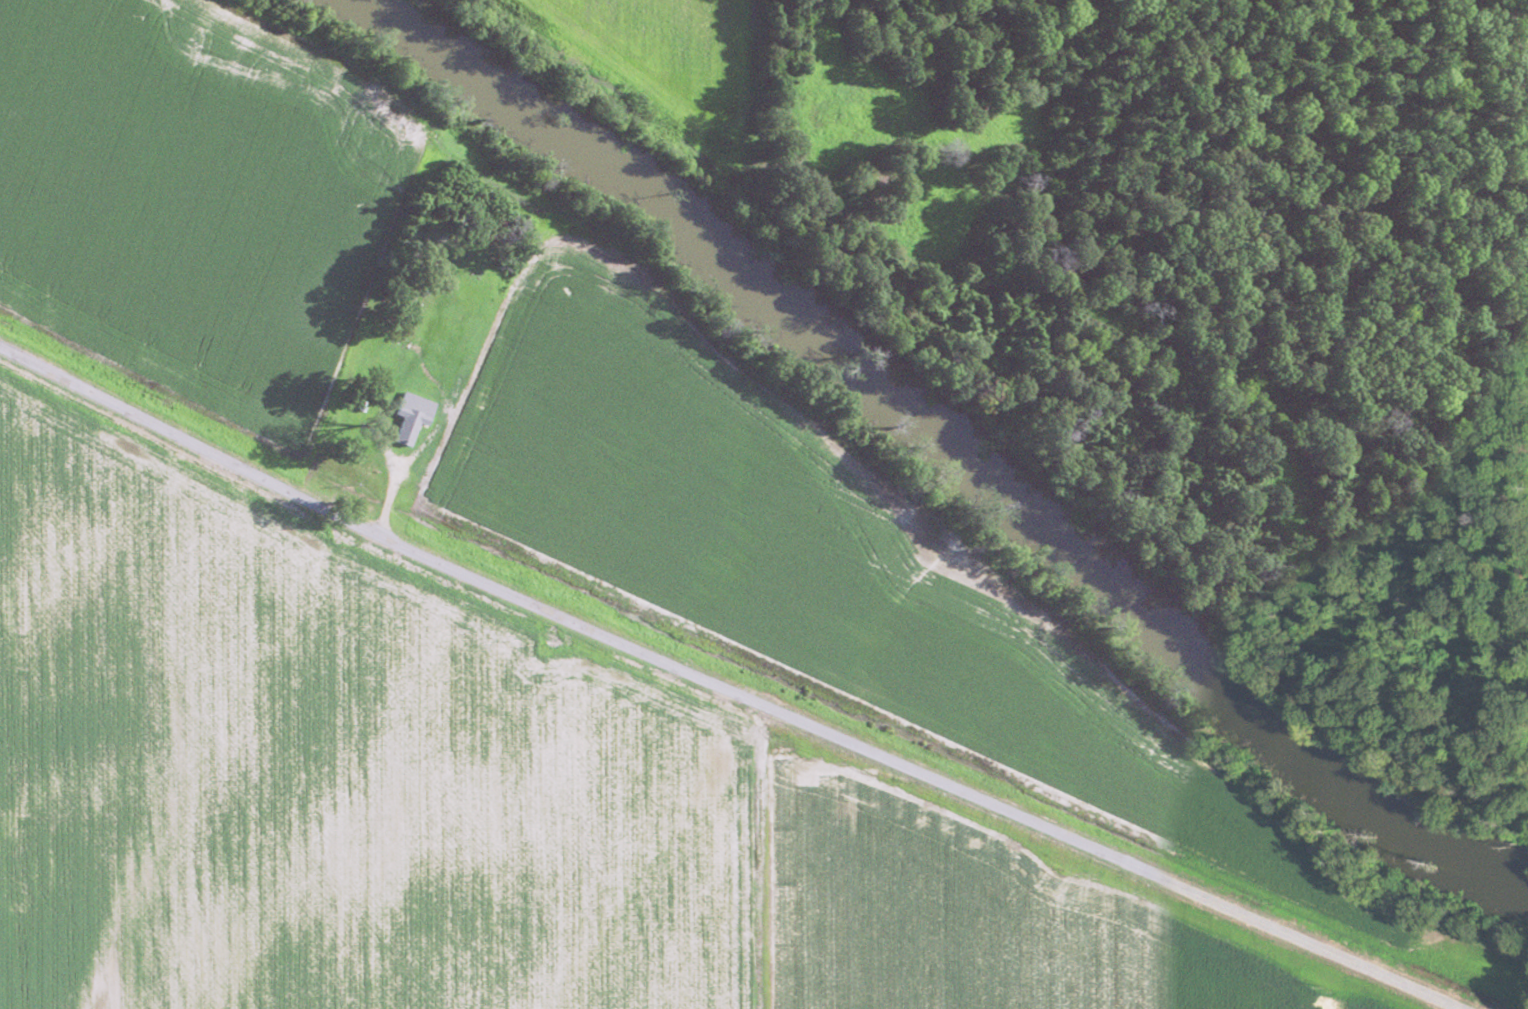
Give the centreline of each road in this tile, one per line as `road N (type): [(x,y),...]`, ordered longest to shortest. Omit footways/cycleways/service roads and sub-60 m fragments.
road 1 (residential): [(1470,1008),(401,547),(0,343)]

